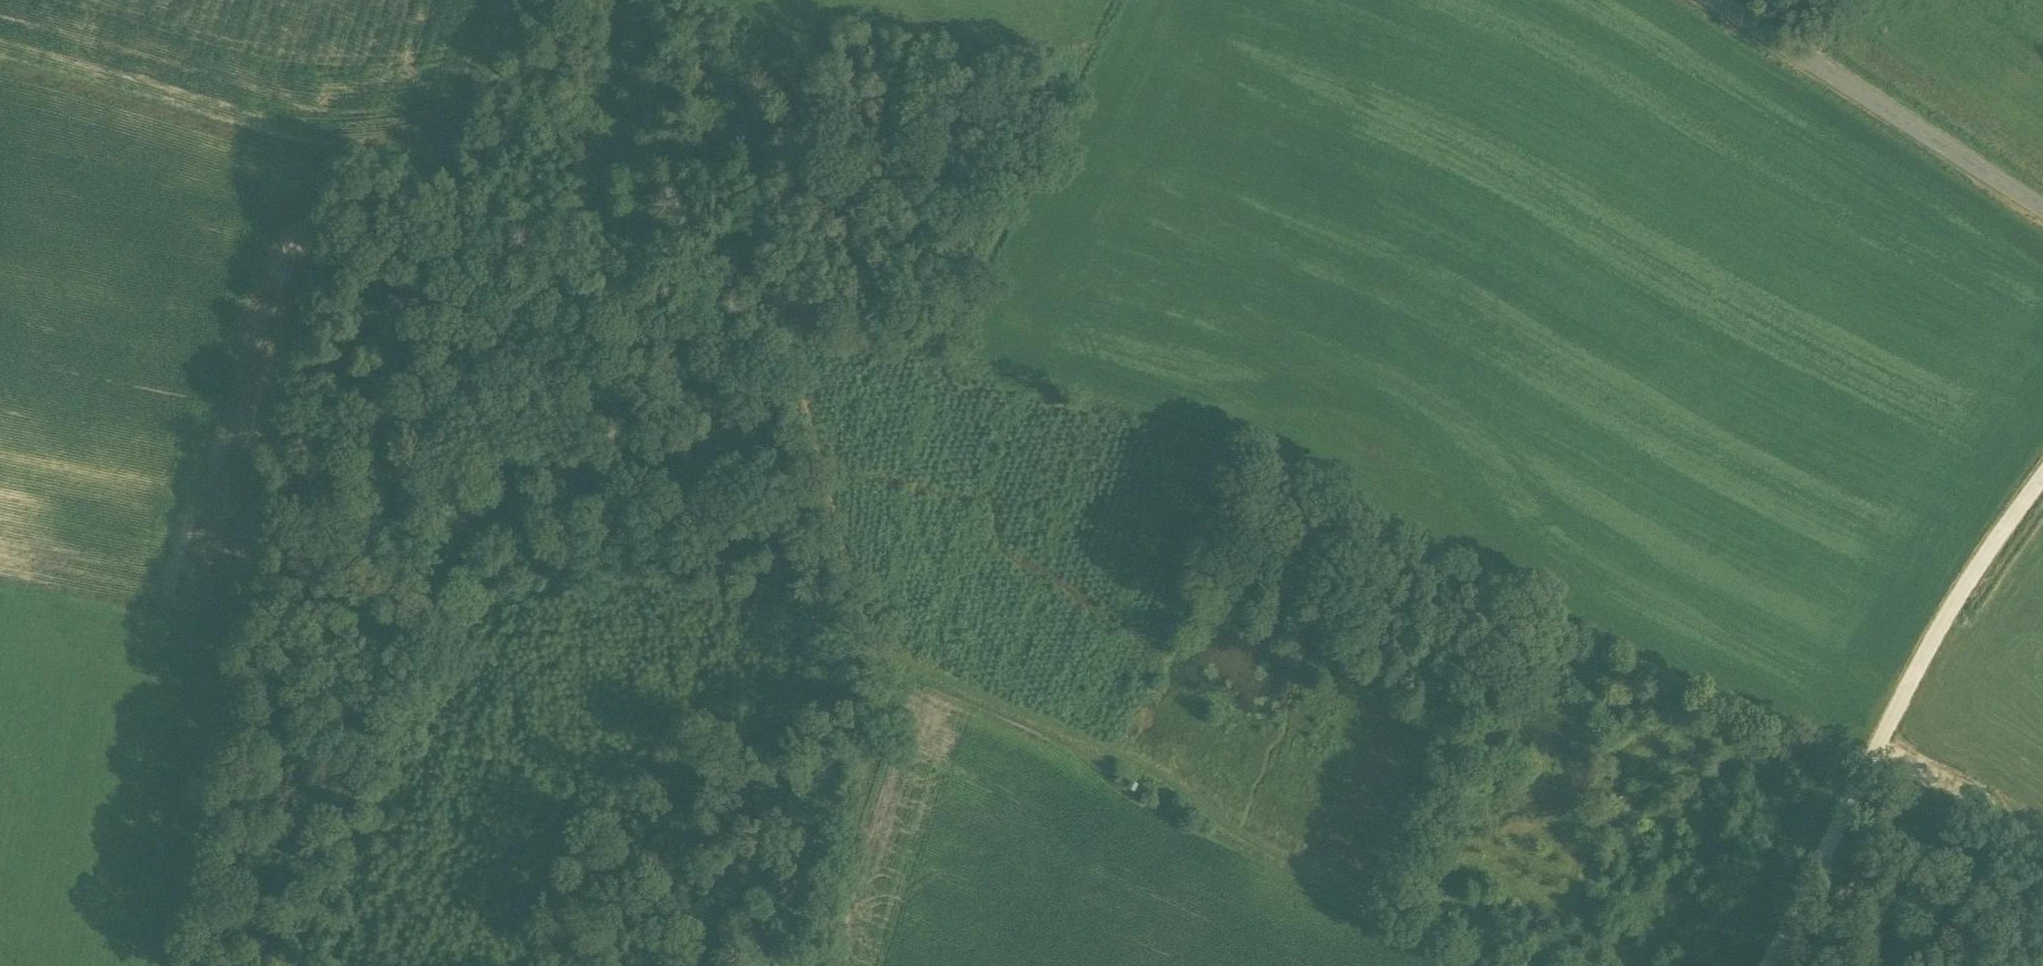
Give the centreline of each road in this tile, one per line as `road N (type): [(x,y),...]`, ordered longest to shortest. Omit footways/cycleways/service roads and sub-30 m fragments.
road 1 (unclassified): [(1777,965),(1978,565),(2042,478)]
road 2 (tertiary): [(2042,209),(1715,0)]

